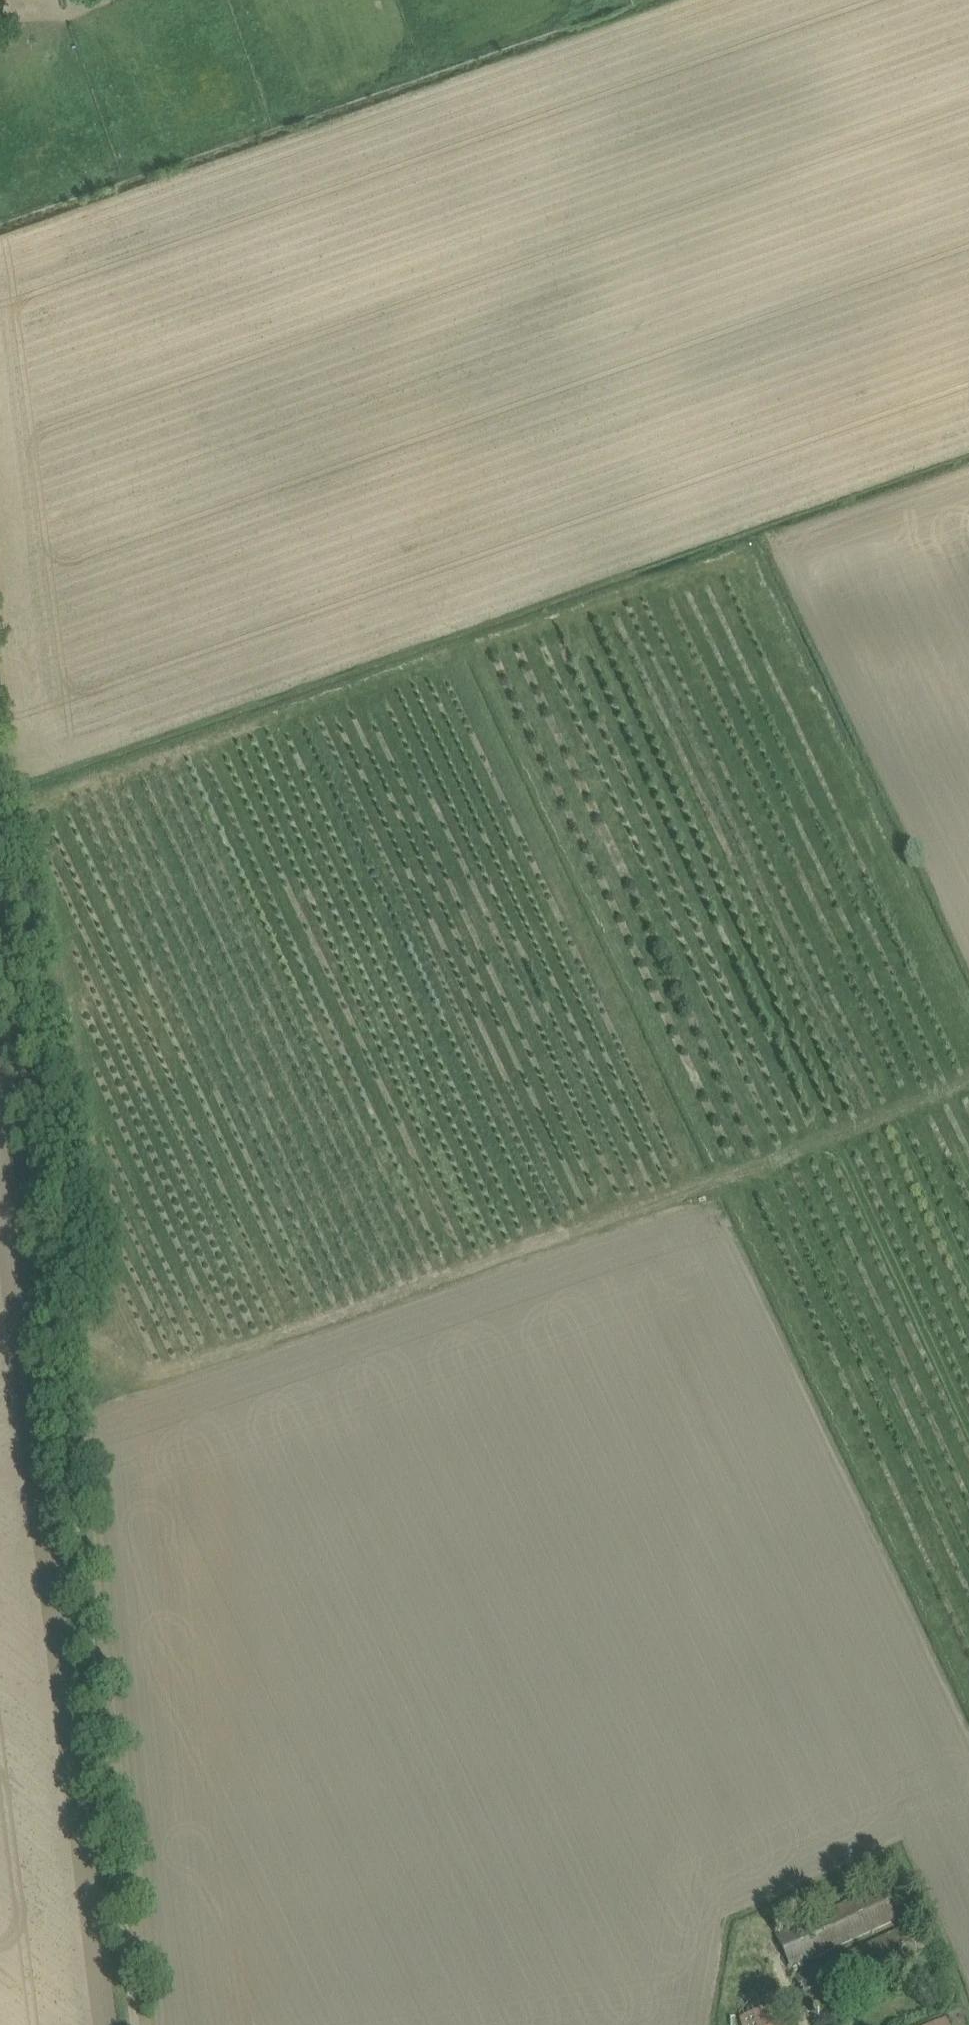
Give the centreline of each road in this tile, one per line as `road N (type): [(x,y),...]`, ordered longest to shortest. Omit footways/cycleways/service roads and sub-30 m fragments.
road 1 (track): [(0,847),(143,2024)]

